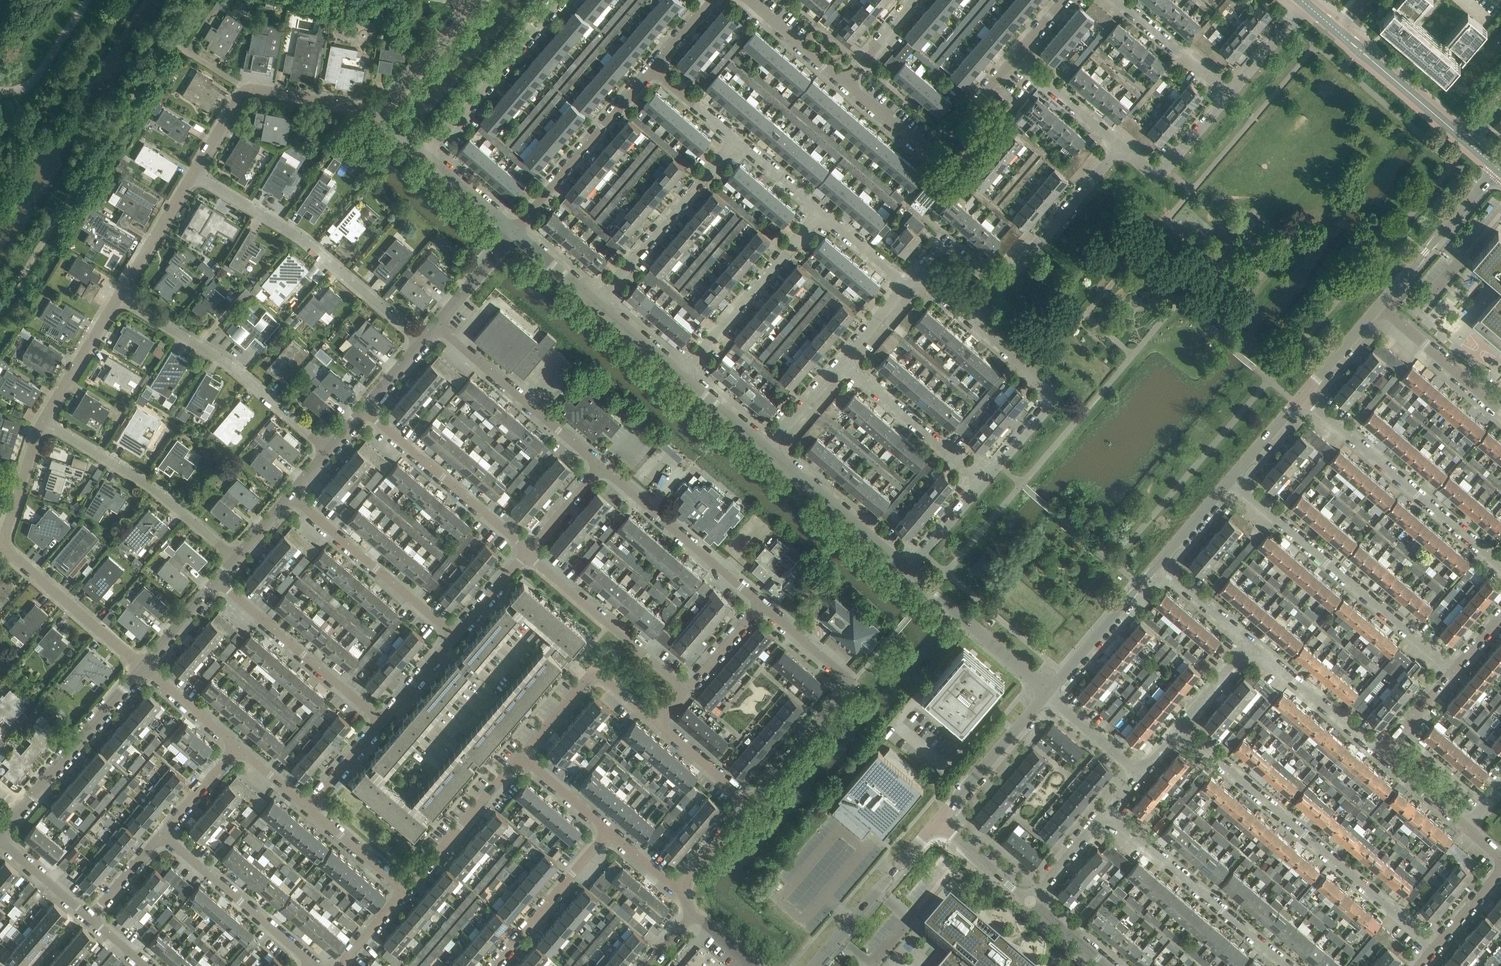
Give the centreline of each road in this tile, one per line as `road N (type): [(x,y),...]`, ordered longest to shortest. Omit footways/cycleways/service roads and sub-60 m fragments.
road 1 (residential): [(1434,948),(1180,727)]
road 2 (residential): [(1455,671),(1231,479)]
road 3 (residential): [(422,341),(301,238),(193,174)]
road 4 (residential): [(752,804),(849,685),(760,604)]
road 5 (residential): [(1500,566),(1302,396)]
road 6 (residential): [(329,449),(229,364),(118,298)]
road 7 (residential): [(236,558),(149,485),(43,421)]
road 8 (residential): [(1285,965),(1107,813)]
road 9 (residential): [(193,174),(251,88),(377,115)]
road 10 (residential): [(983,482),(1053,395),(971,320)]
road 11 (residential): [(601,467),(435,325)]
road 12 (residential): [(527,553),(362,410)]
road 13 (residential): [(455,637),(290,495)]
road 14 (residential): [(381,723),(216,581)]
road 15 (residential): [(514,233),(654,68)]
road 16 (residential): [(595,302),(736,138)]
road 17 (residential): [(681,375),(821,211)]
road 18 (residential): [(686,691),(527,553)]
road 19 (residential): [(760,604),(601,467)]
road 20 (residential): [(423,155),(557,0)]
road 21 (residential): [(311,962),(161,834)]
road 22 (residential): [(143,667),(9,555),(5,534)]
road 23 (residential): [(812,965),(936,821)]
road 24 (residential): [(20,811),(143,667)]
road 25 (residential): [(908,570),(766,448)]
road 26 (residential): [(983,482),(841,361)]
road 27 (residential): [(999,288),(1120,146)]
road 28 (residential): [(1049,690),(908,570)]
road 29 (residential): [(1380,305),(1499,169)]
road 30 (residential): [(404,891),(521,756)]
road 31 (residential): [(494,965),(609,832)]
road 32 (residential): [(1382,756),(1251,644)]
road 33 (residential): [(936,821),(1046,694)]
road 34 (residential): [(1049,690),(1158,563)]
road 35 (tertiary): [(1464,139),(1338,31)]
road 36 (residential): [(1500,409),(1380,305)]
road 37 (residential): [(1120,146),(1158,177),(1229,94)]
road 38 (residential): [(377,115),(476,0)]
road 39 (residential): [(118,298),(193,174)]
road 40 (residential): [(43,421),(118,298)]
road 41 (residential): [(1229,94),(1120,0)]
road 42 (residential): [(1120,146),(1015,58)]
road 43 (residential): [(929,153),(1015,58)]
road 44 (residential): [(404,891),(308,808)]
road 45 (residential): [(847,82),(751,0)]
road 46 (residential): [(1030,902),(936,821)]
road 47 (residential): [(1141,773),(1046,694)]
road 48 (residential): [(752,804),(658,724)]
road 49 (residential): [(1251,644),(1158,563)]
road 50 (residential): [(236,746),(143,667)]
road 51 (residential): [(435,325),(514,233)]

